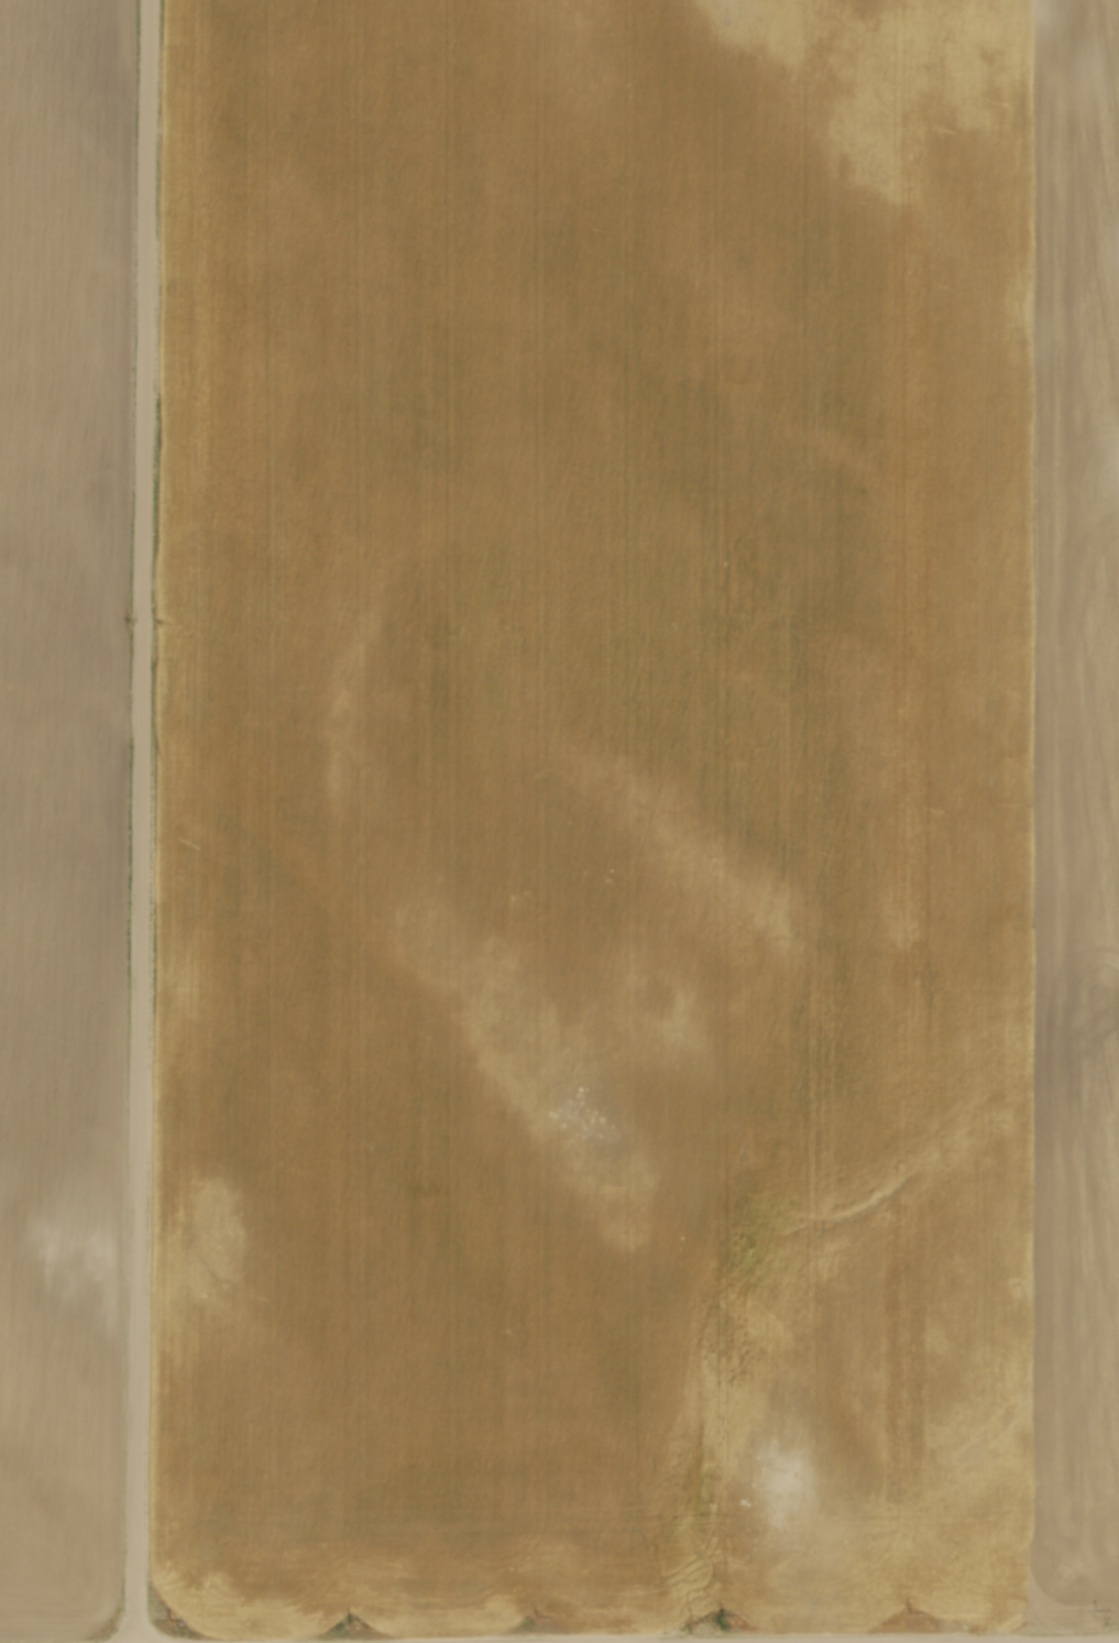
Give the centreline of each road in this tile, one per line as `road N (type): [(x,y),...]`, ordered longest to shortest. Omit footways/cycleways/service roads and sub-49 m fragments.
road 1 (tertiary): [(134,1642),(153,0)]

